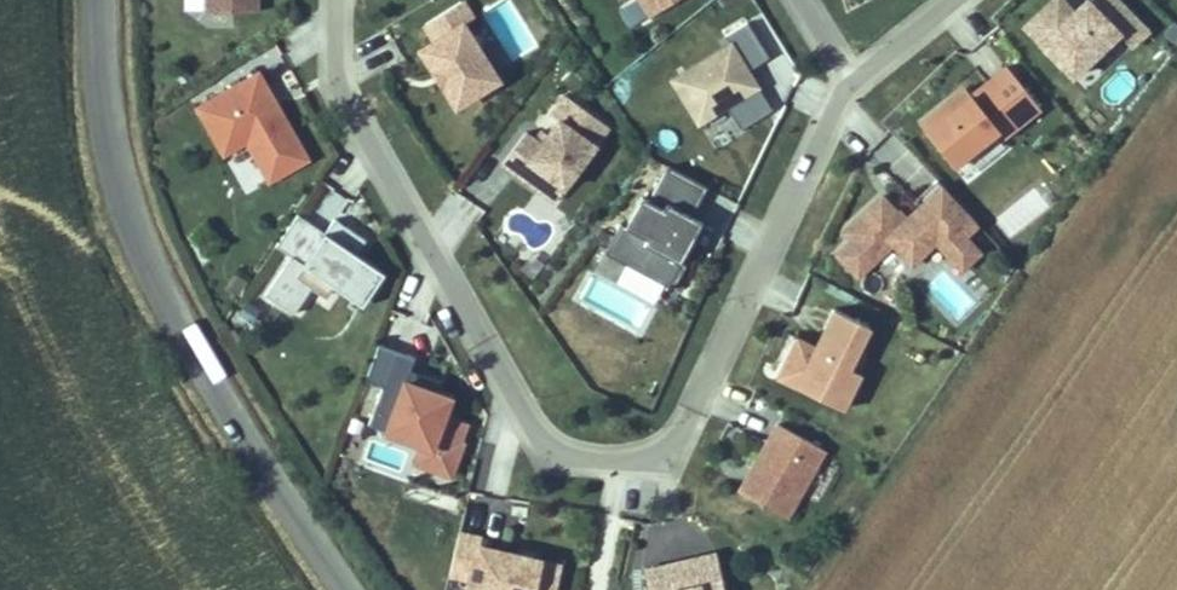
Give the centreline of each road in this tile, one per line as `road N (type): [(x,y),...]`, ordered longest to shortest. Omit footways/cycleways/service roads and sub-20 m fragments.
road 1 (residential): [(859,72),(689,410),(653,452),(612,449),(570,442),(537,412),(340,66),(341,0)]
road 2 (tertiary): [(92,0),(95,88),(128,220),(169,307),(349,589)]

